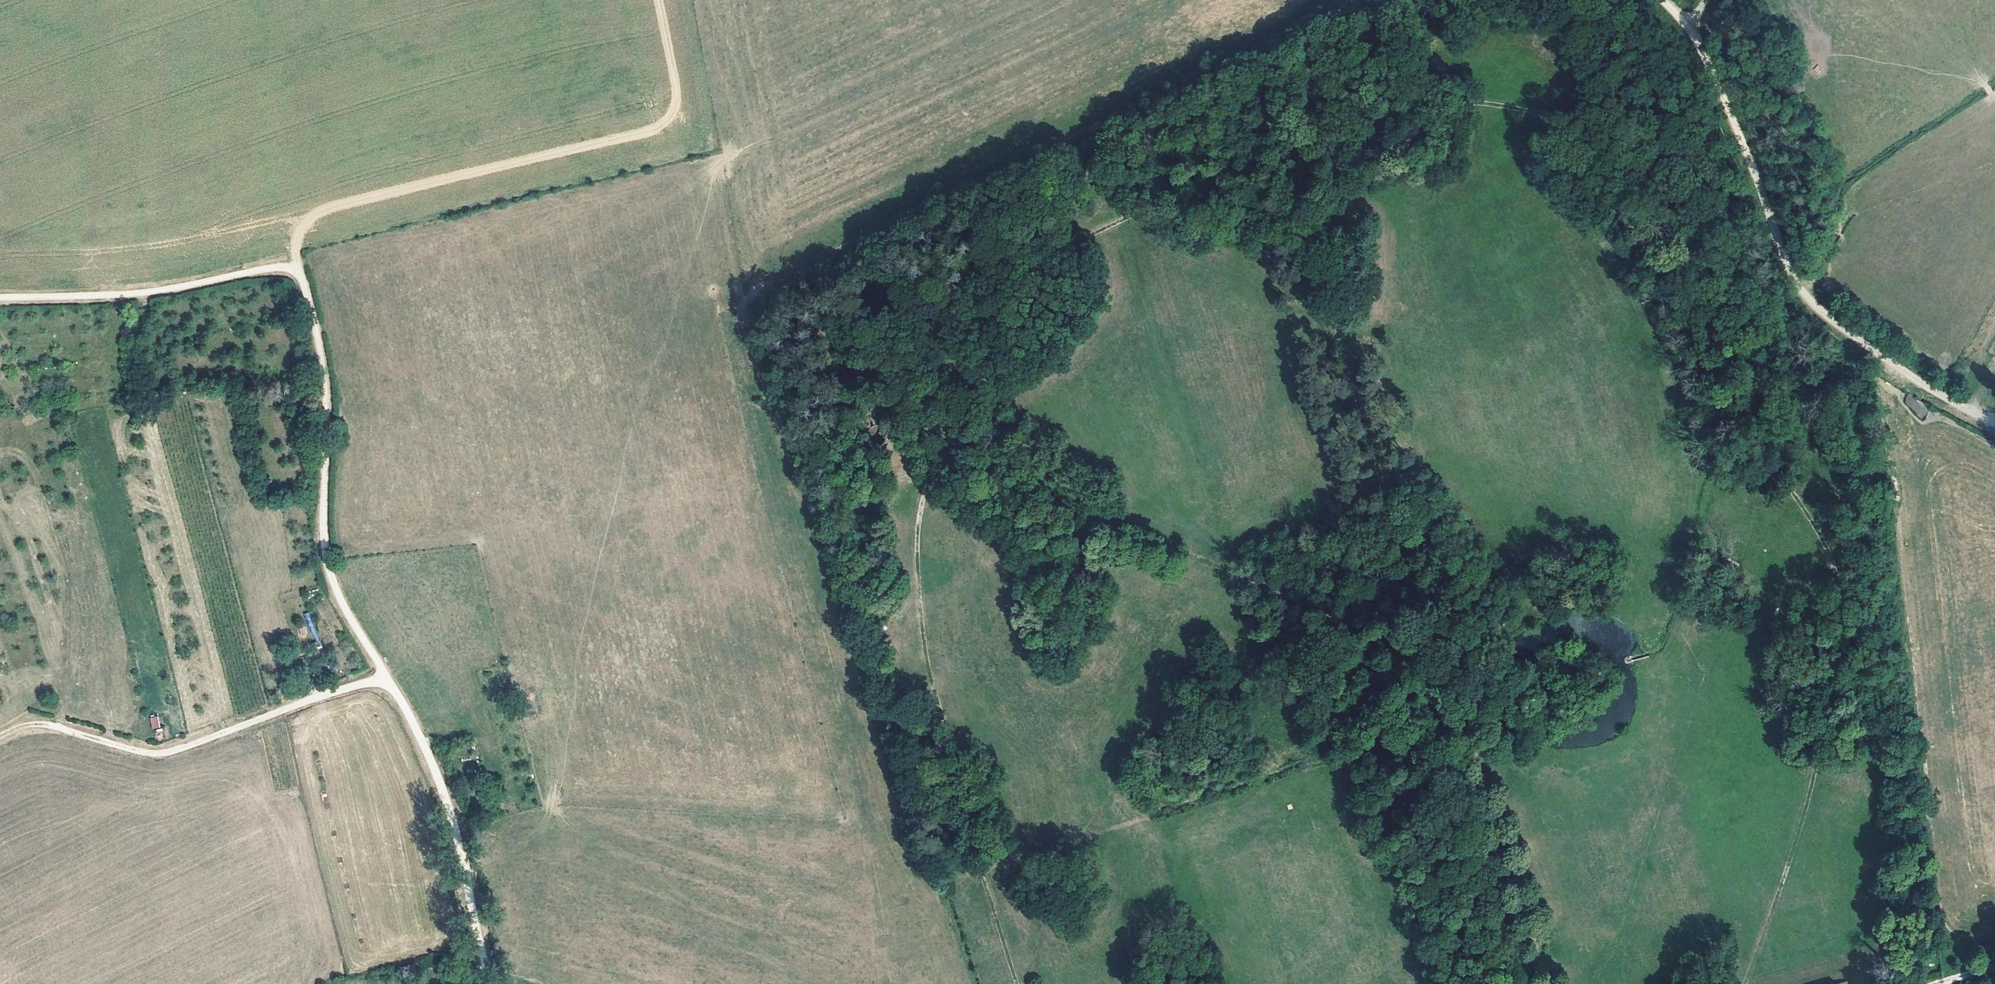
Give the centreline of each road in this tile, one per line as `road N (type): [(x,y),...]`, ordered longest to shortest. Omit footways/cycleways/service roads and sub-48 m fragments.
road 1 (track): [(1439,673),(1260,582),(872,422),(884,344),(1111,225),(1287,168),(1309,204),(1396,547)]
road 2 (track): [(1743,983),(1791,862),(1822,716),(1835,582),(1821,534),(1772,458),(1747,369),(1666,196),(1628,137),(1533,110),(1426,99),(1287,168)]
road 3 (track): [(387,678),(329,569),(328,390),(299,273),(277,268),(143,293),(0,297)]
road 4 (track): [(299,273),(299,234),(319,216),(668,125),(681,93),(664,0)]
road 5 (track): [(1016,983),(922,664),(917,547),(937,449)]
road 6 (track): [(1666,196),(1800,292),(1705,59),(1662,0)]
road 7 (track): [(387,678),(163,752),(43,724),(0,736)]
road 8 (unclassified): [(1994,422),(1906,371),(1666,196)]
road 9 (track): [(1439,673),(1453,766),(1541,983)]
road 10 (track): [(490,983),(453,819),(387,678)]
road 11 (track): [(1396,547),(1439,673)]

